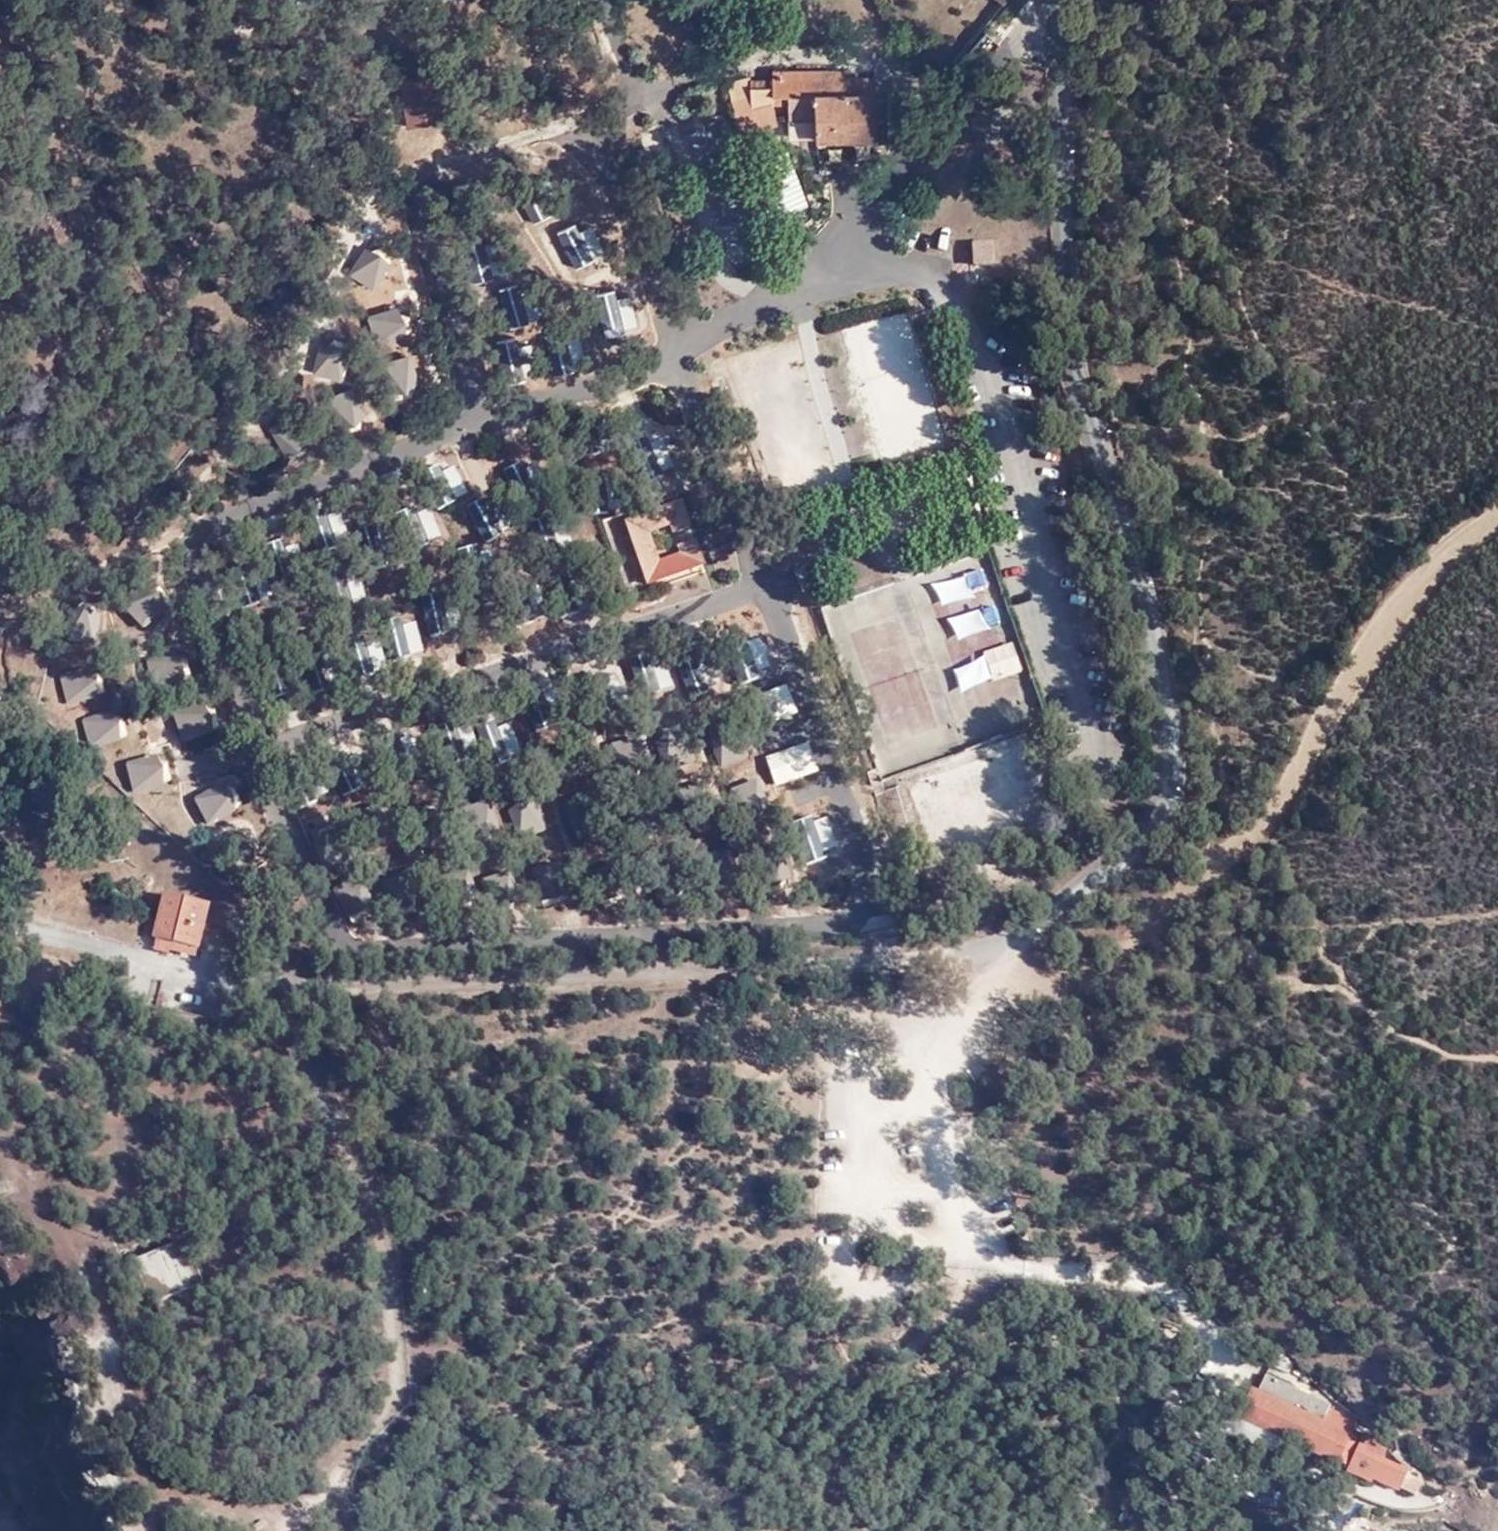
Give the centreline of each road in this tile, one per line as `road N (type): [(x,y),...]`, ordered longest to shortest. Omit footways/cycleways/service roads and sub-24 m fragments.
road 1 (residential): [(1053,0),(1064,351),(1146,593),(1170,758),(1156,827),(1032,931),(1008,939)]
road 2 (track): [(1097,957),(1265,824),(1437,560),(1497,515)]

